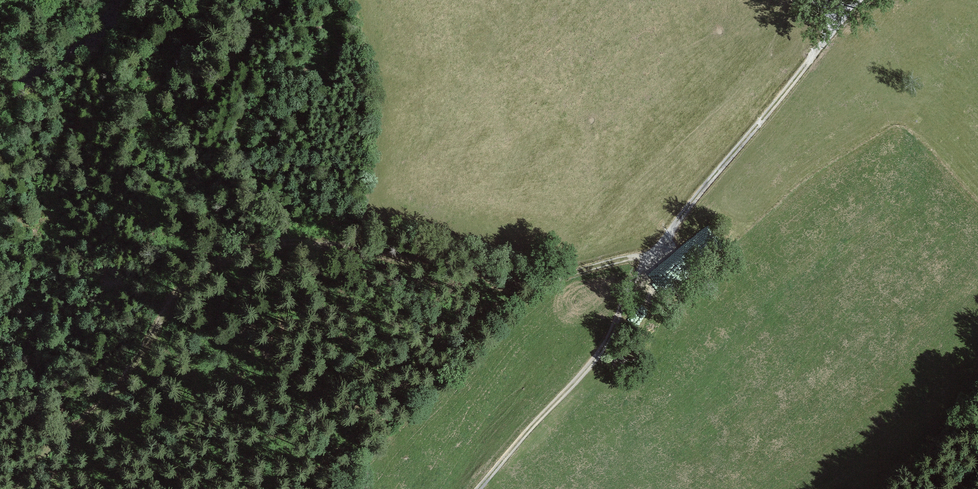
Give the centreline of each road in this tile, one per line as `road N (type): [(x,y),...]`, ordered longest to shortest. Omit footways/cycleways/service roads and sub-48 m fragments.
road 1 (track): [(9,488),(208,250),(317,219),(519,276),(655,250)]
road 2 (track): [(655,250),(863,0)]
road 3 (track): [(519,276),(291,488)]
road 4 (track): [(477,488),(587,371),(655,250)]

